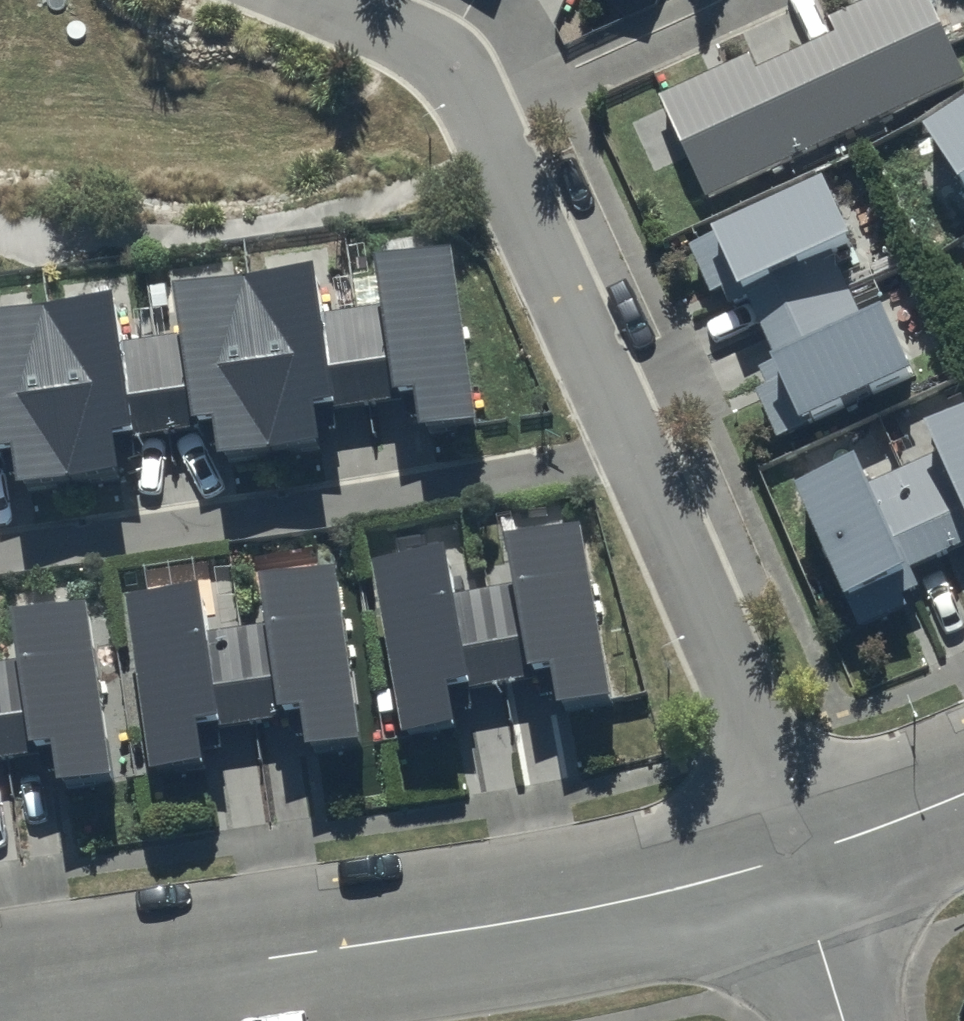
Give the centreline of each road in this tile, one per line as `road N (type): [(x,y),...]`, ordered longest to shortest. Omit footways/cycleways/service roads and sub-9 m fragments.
road 1 (residential): [(0,994),(797,877)]
road 2 (residential): [(0,557),(633,454)]
road 3 (residential): [(312,0),(388,30),(459,77),(633,454)]
road 4 (residential): [(633,454),(728,659),(797,877)]
road 5 (residential): [(797,877),(963,801)]
road 6 (residential): [(797,877),(840,1020)]

